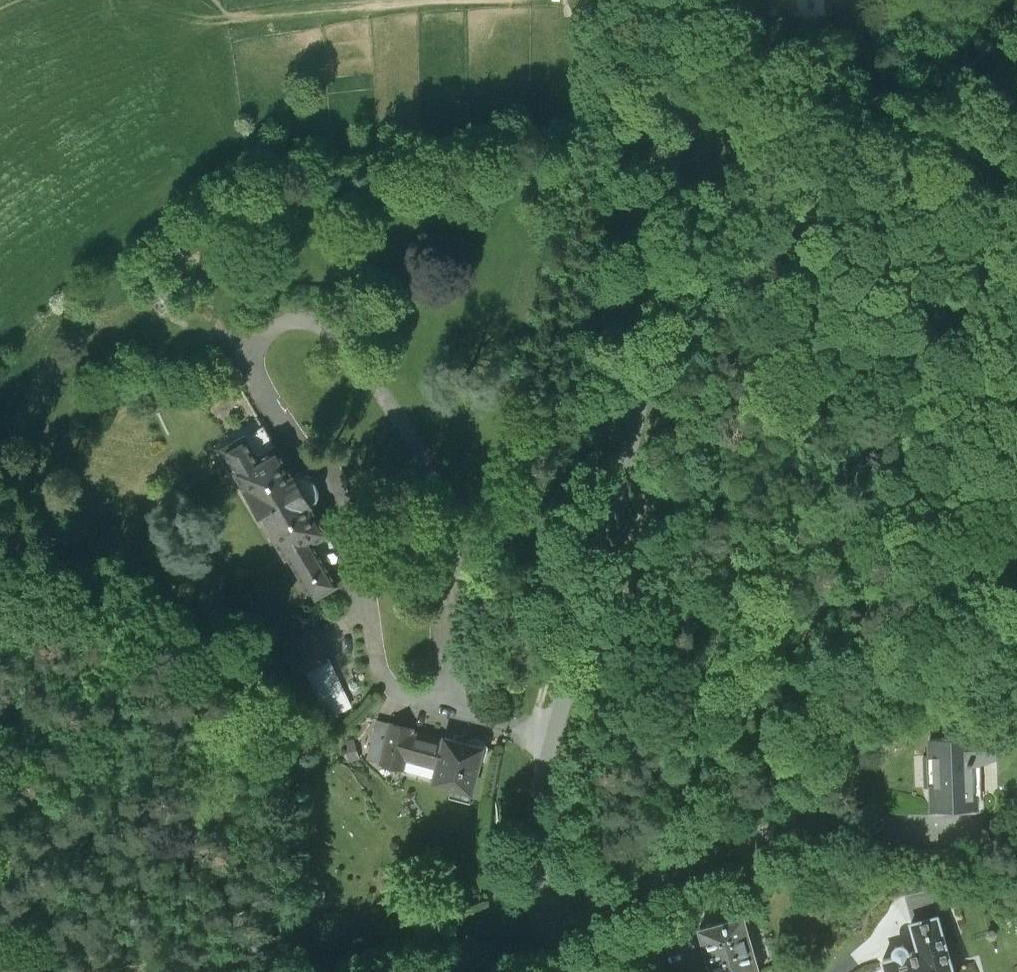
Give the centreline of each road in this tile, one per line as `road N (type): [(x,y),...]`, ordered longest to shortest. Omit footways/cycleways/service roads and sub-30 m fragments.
road 1 (residential): [(564,971),(538,869),(541,784),(630,438),(663,268),(678,168),(677,0)]

